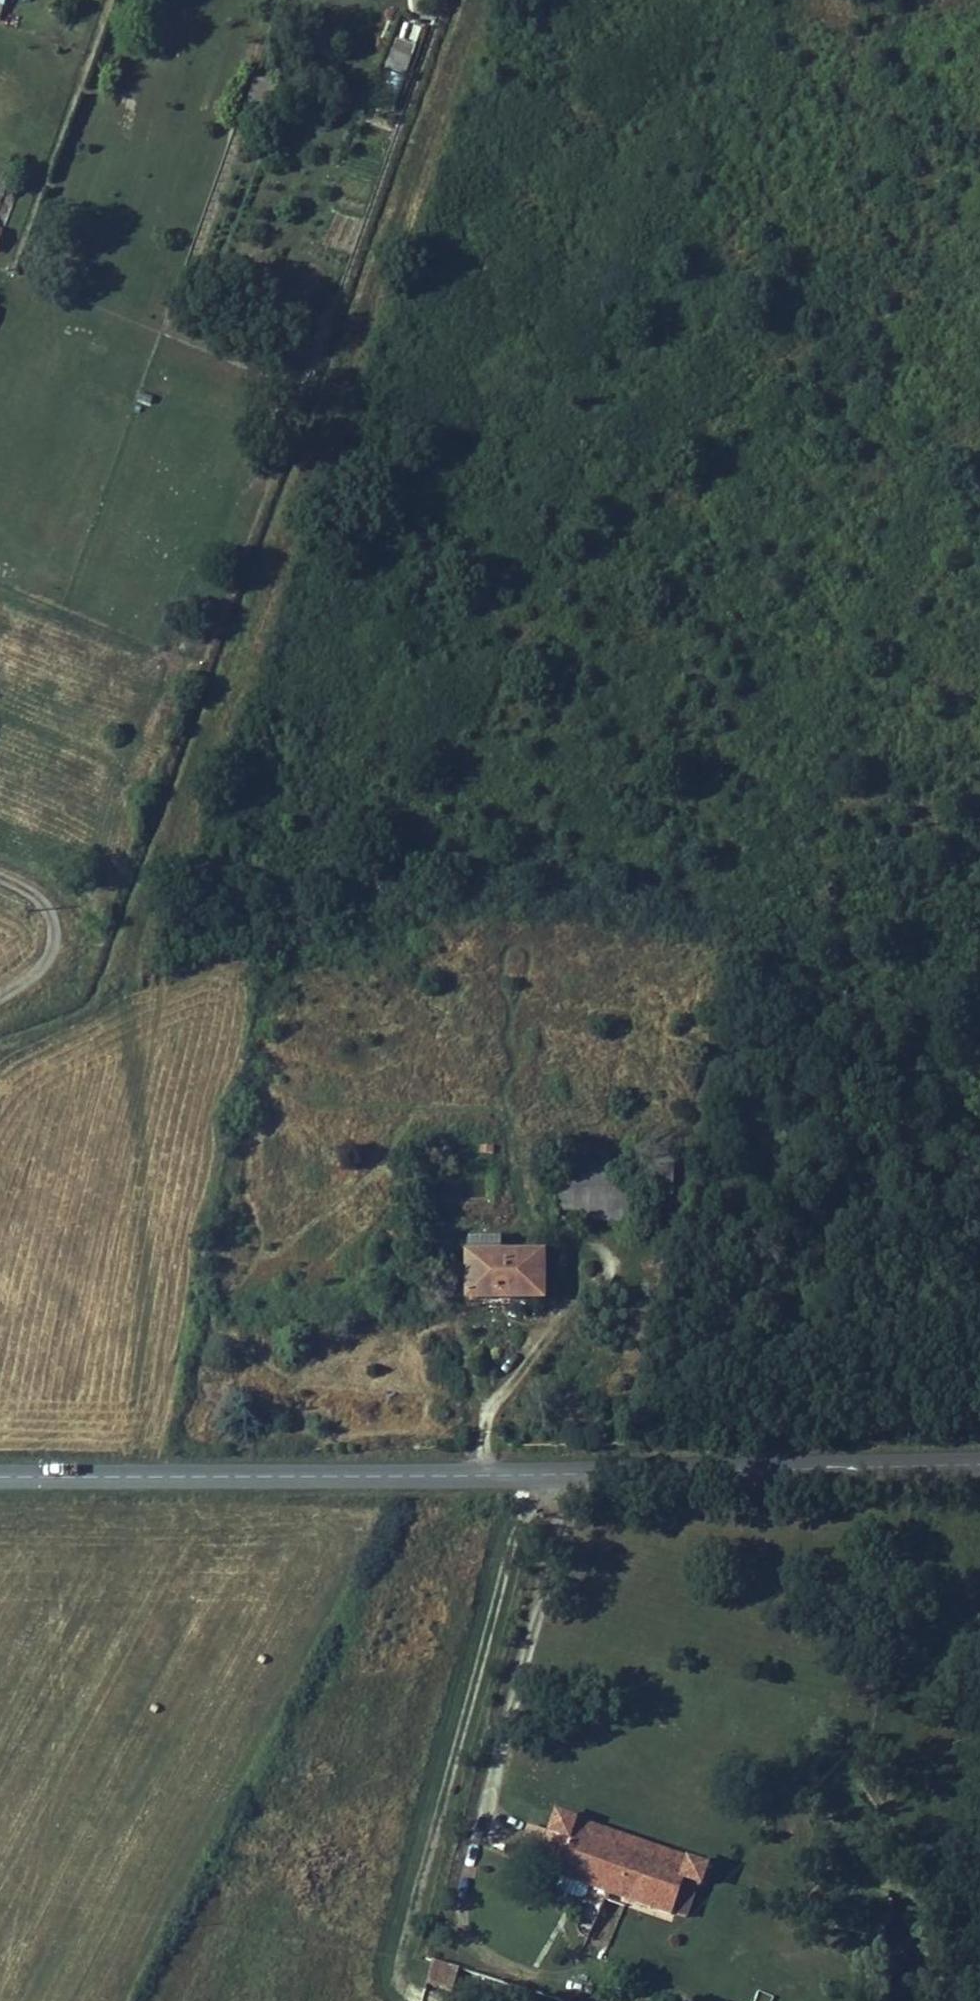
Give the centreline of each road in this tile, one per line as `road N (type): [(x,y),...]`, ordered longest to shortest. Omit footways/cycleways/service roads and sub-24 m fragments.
road 1 (tertiary): [(0,1476),(536,1476),(979,1464)]

